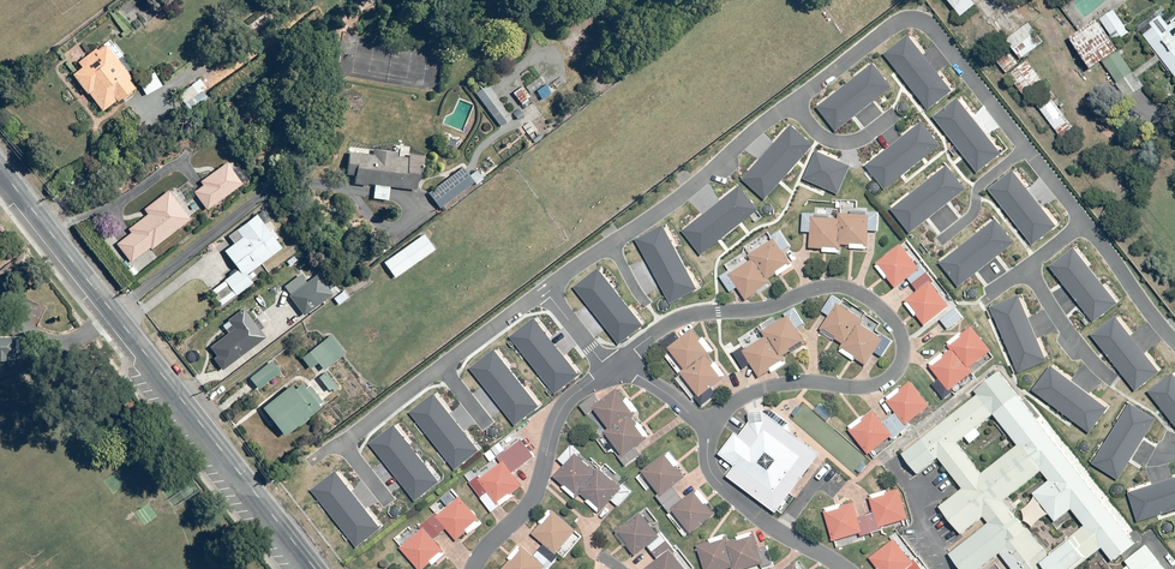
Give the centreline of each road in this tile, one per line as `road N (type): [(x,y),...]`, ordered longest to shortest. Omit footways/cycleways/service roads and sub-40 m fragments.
road 1 (residential): [(621,370),(672,321),(761,309),(824,287),(858,292),(893,320),(902,361),(890,378),(866,387),(811,381),(760,391),(739,398),(711,427)]
road 2 (tertiary): [(312,568),(0,170)]
road 3 (residential): [(793,102),(905,21),(917,21),(1084,222)]
road 4 (residential): [(546,289),(672,204),(793,102)]
road 5 (residential): [(335,447),(546,289)]
road 6 (residential): [(603,371),(563,406),(532,504),(474,568)]
road 7 (residential): [(844,568),(781,533),(715,478),(711,427)]
road 8 (residential): [(1084,222),(1174,343)]
road 9 (residential): [(1029,266),(1053,310),(1109,377)]
road 10 (residential): [(793,102),(830,140),(850,143),(892,118)]

